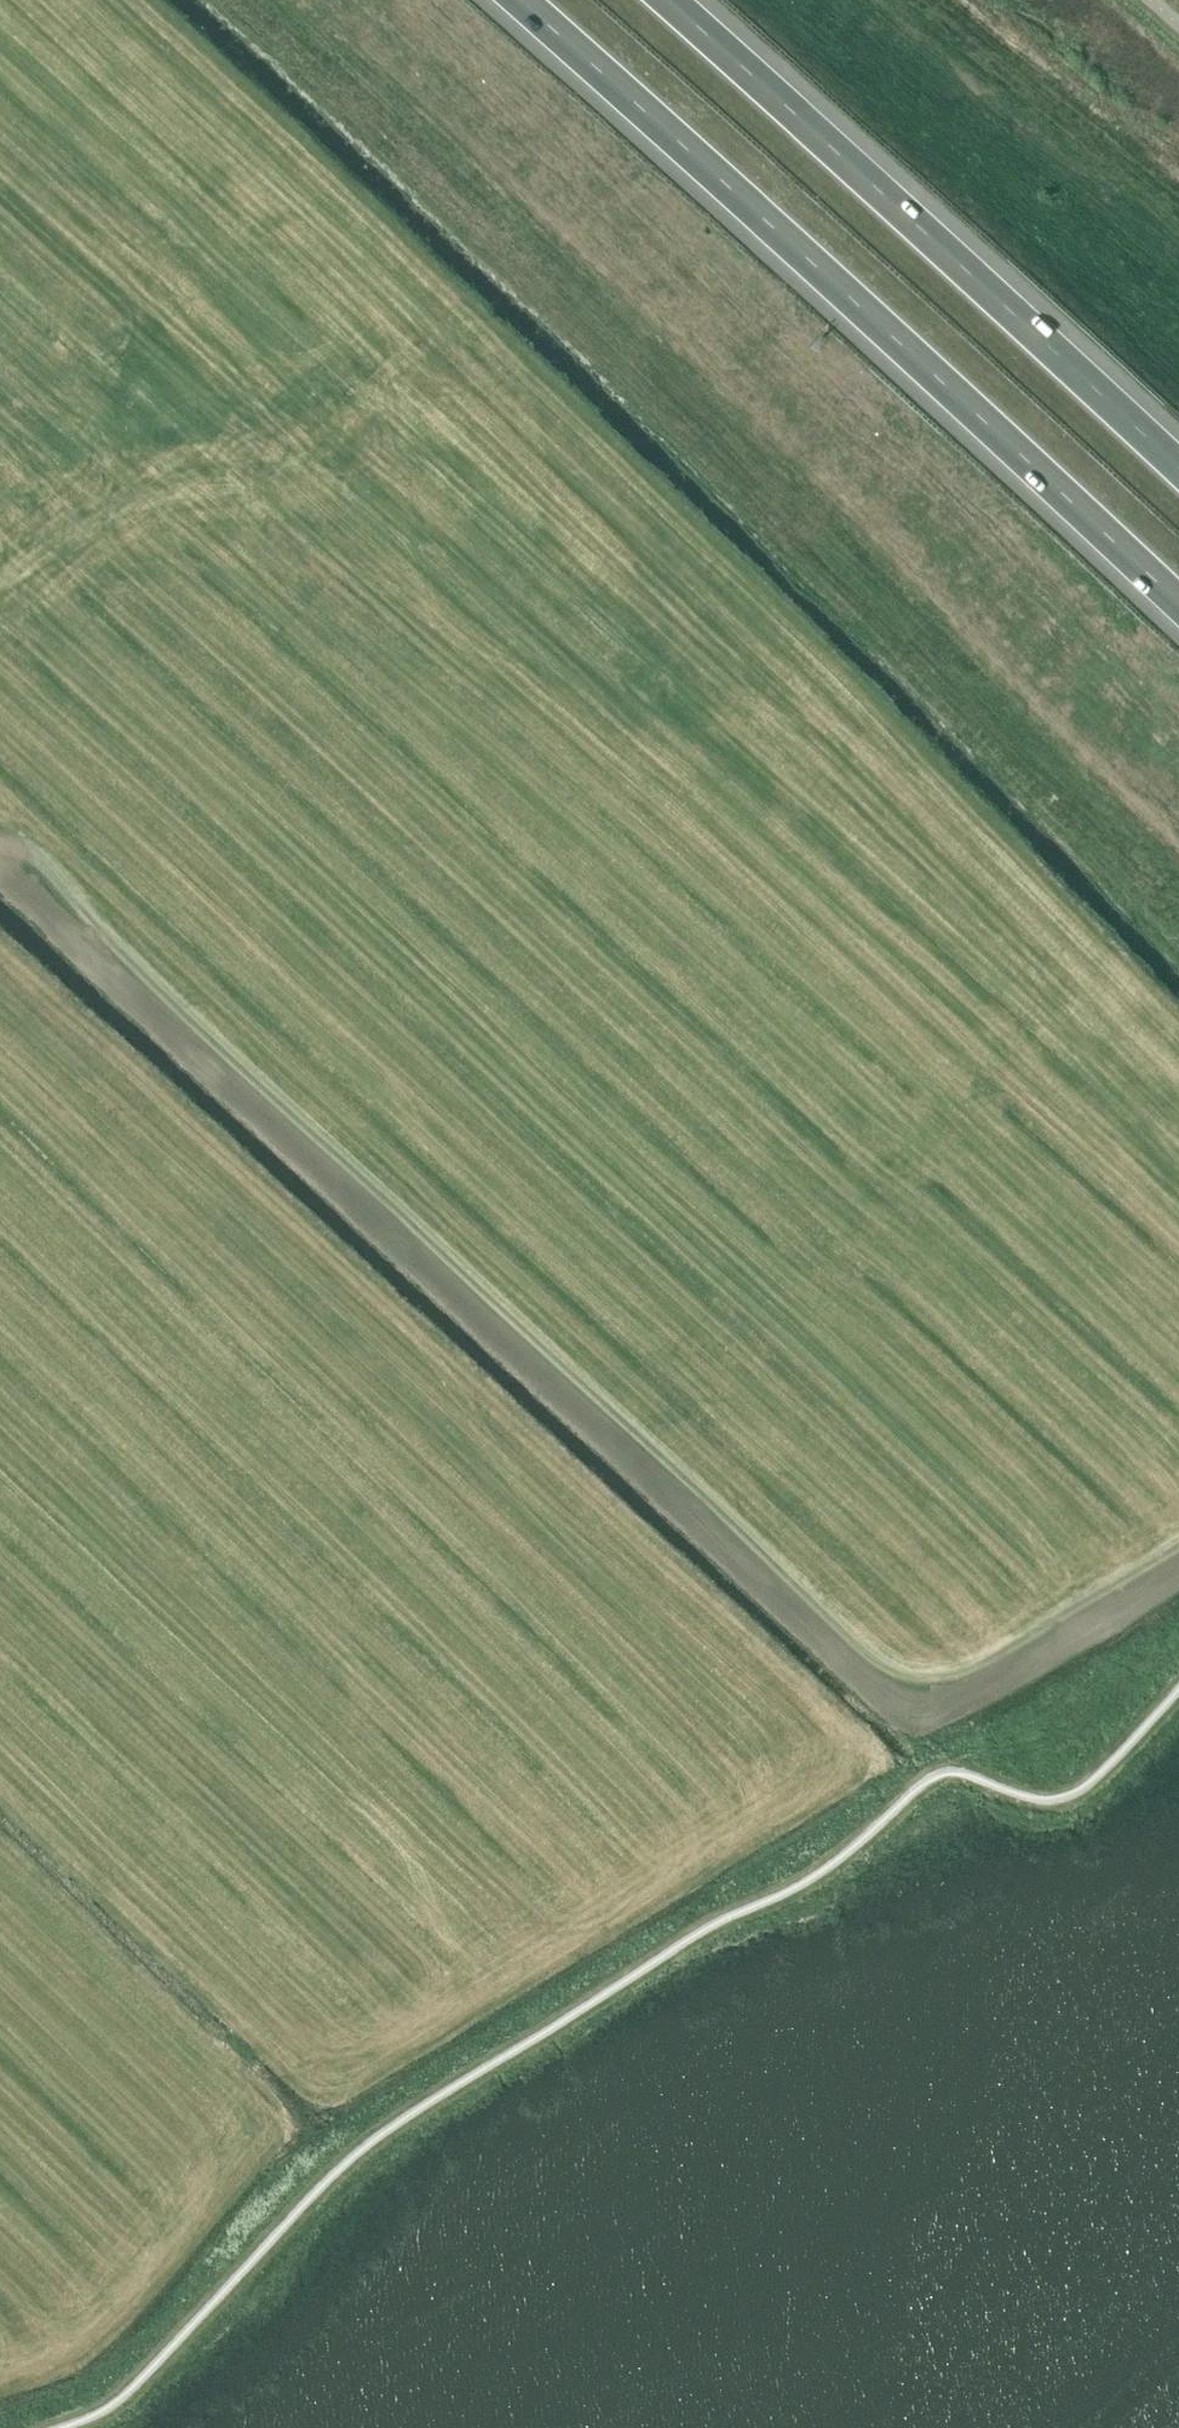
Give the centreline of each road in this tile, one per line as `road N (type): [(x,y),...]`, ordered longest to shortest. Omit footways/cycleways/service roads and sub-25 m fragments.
road 1 (motorway): [(516,0),(1178,601)]
road 2 (motorway): [(1178,472),(669,0)]

